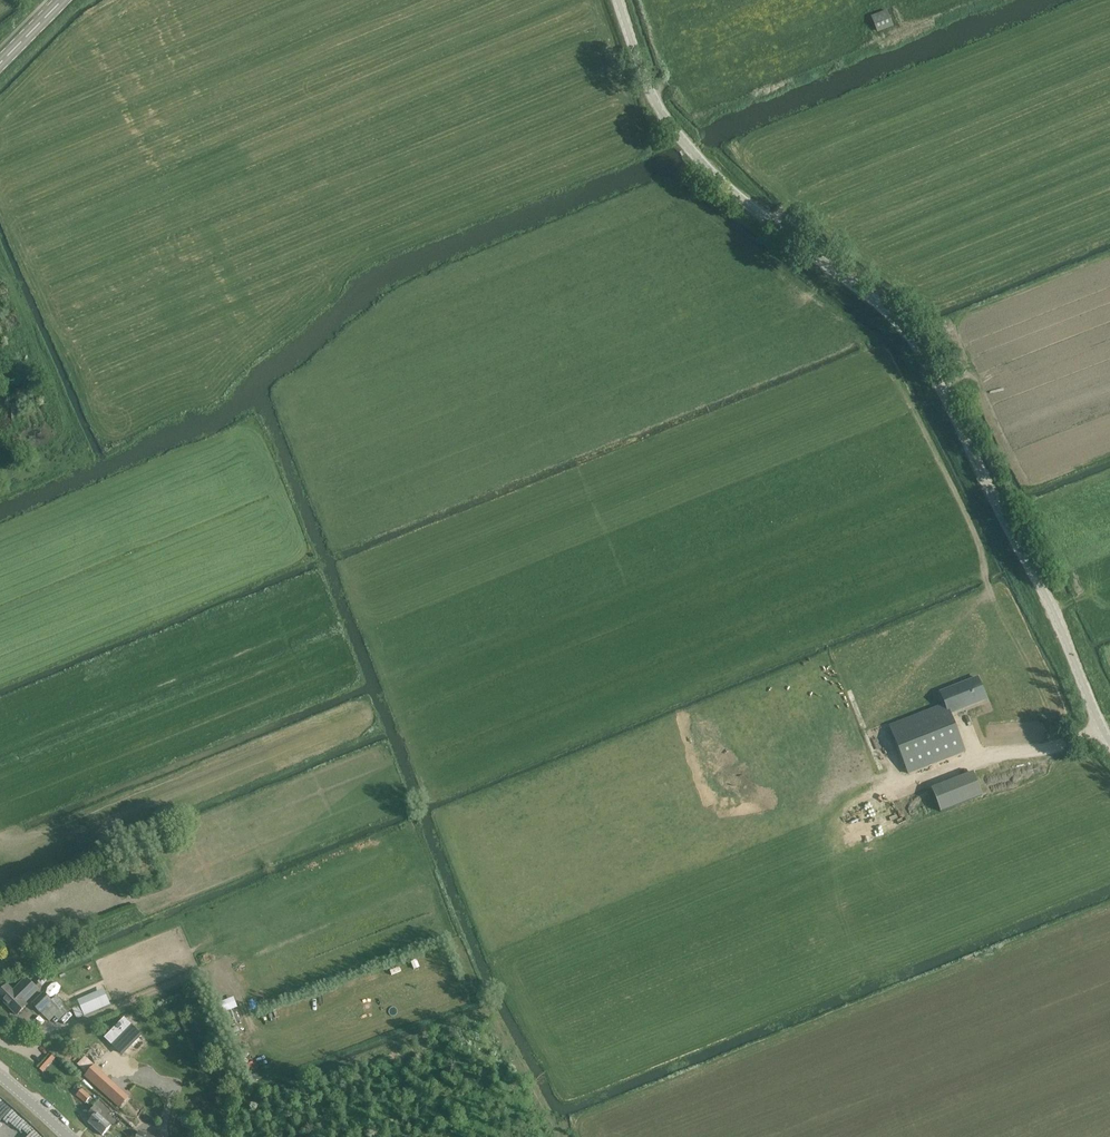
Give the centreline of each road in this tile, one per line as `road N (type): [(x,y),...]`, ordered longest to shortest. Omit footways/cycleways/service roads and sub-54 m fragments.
road 1 (unclassified): [(1109,743),(1052,608),(914,340),(693,152),(643,77),(617,0)]

